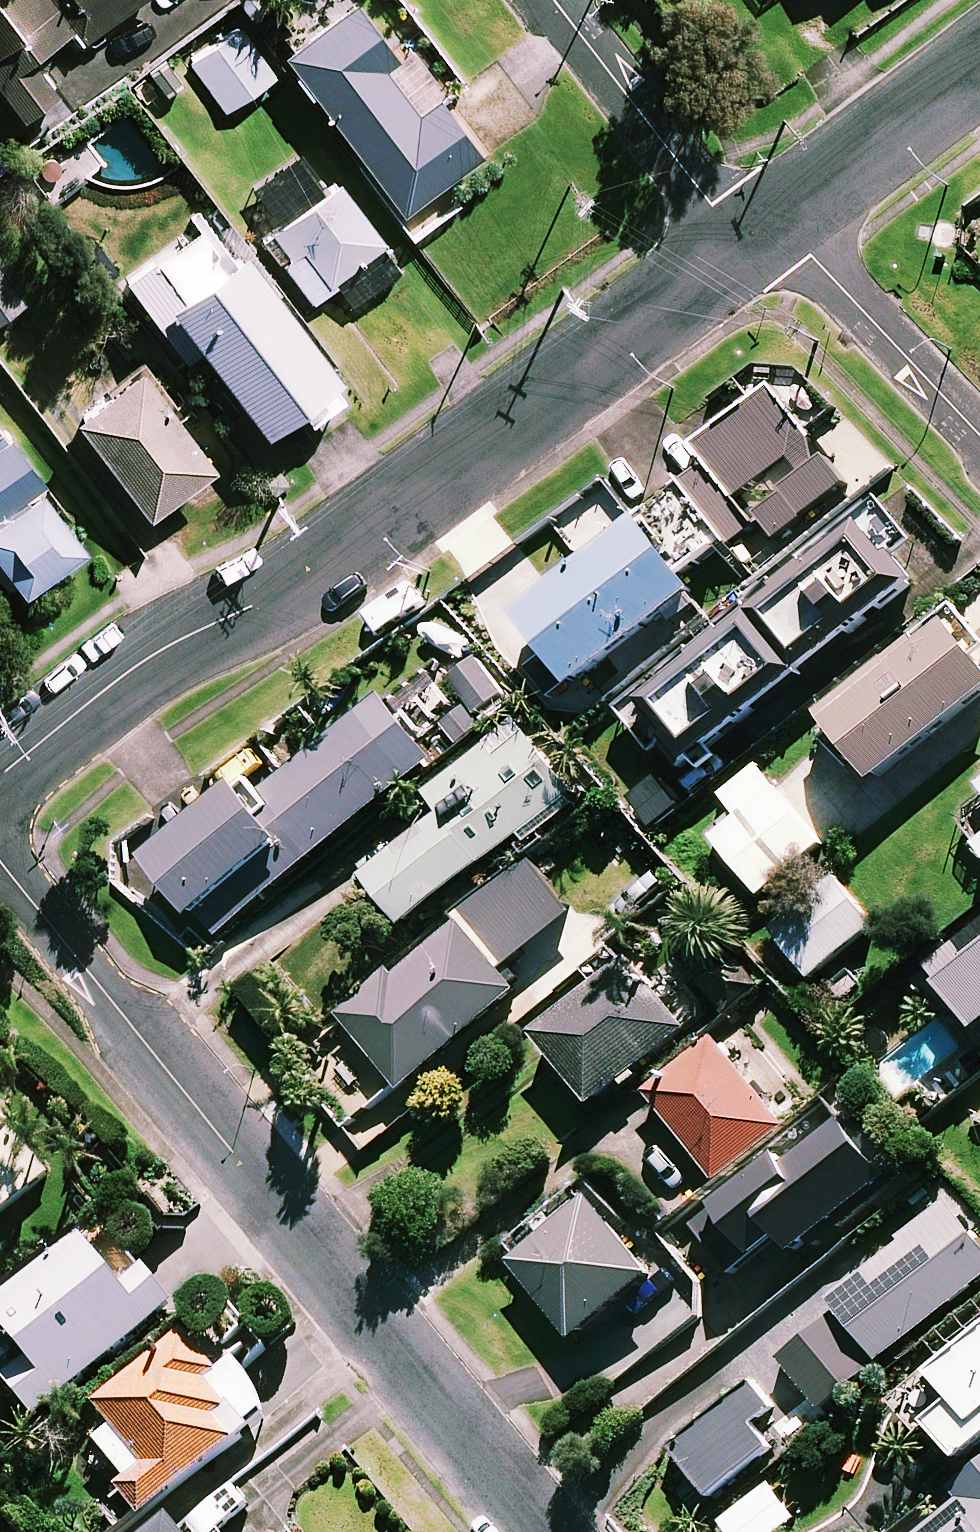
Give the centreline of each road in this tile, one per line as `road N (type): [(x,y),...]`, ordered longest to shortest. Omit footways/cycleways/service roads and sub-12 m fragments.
road 1 (residential): [(0,779),(157,655),(307,578),(745,246)]
road 2 (residential): [(0,863),(541,1531)]
road 3 (residential): [(560,0),(745,246)]
road 4 (residential): [(781,219),(979,432)]
road 5 (residential): [(781,219),(979,66)]

